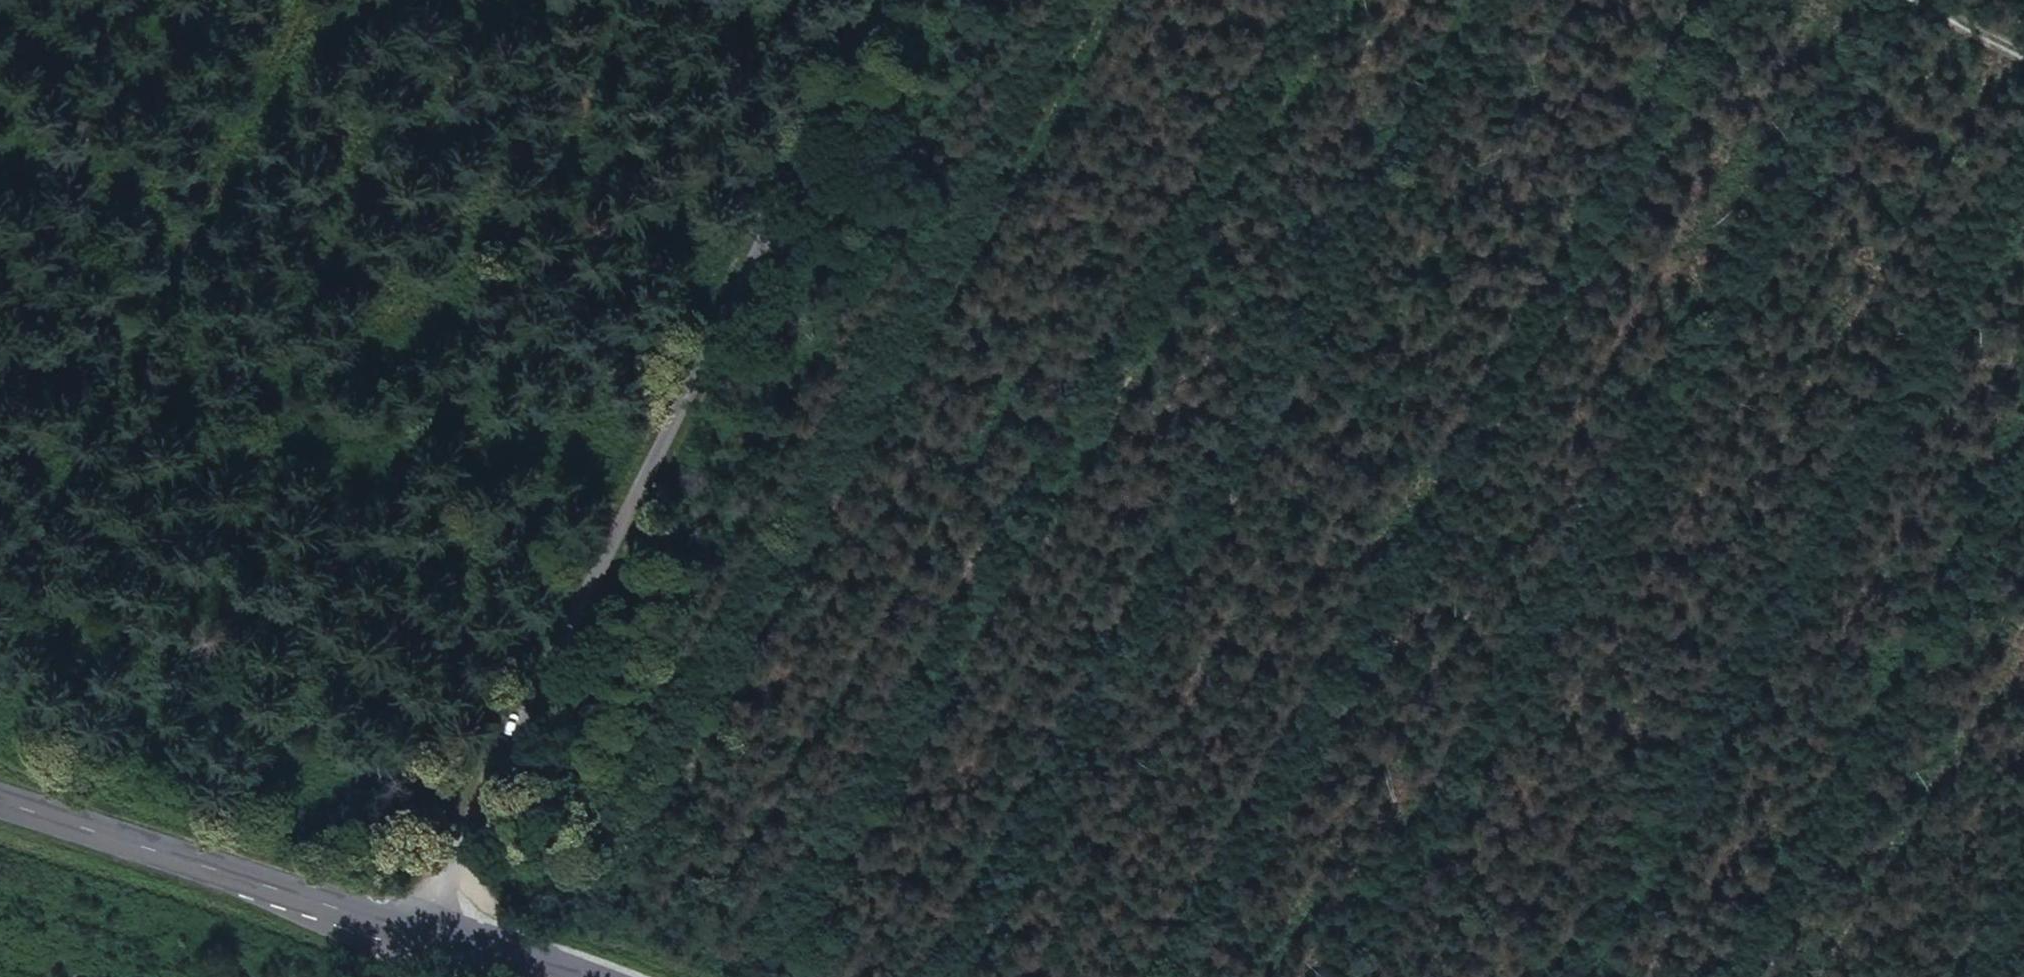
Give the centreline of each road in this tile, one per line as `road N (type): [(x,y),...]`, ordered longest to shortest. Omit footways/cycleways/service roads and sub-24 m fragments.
road 1 (secondary): [(545,976),(0,803)]

